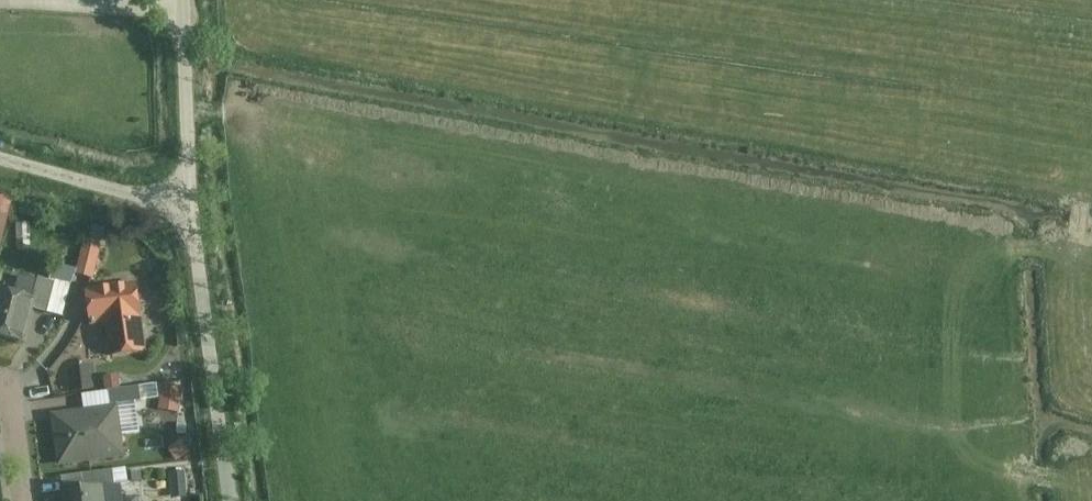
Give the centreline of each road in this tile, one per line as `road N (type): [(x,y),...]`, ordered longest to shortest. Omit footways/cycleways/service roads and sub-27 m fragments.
road 1 (unclassified): [(230,500),(188,211),(183,0)]
road 2 (track): [(188,211),(0,161)]
road 3 (residential): [(0,384),(14,403),(26,500)]

